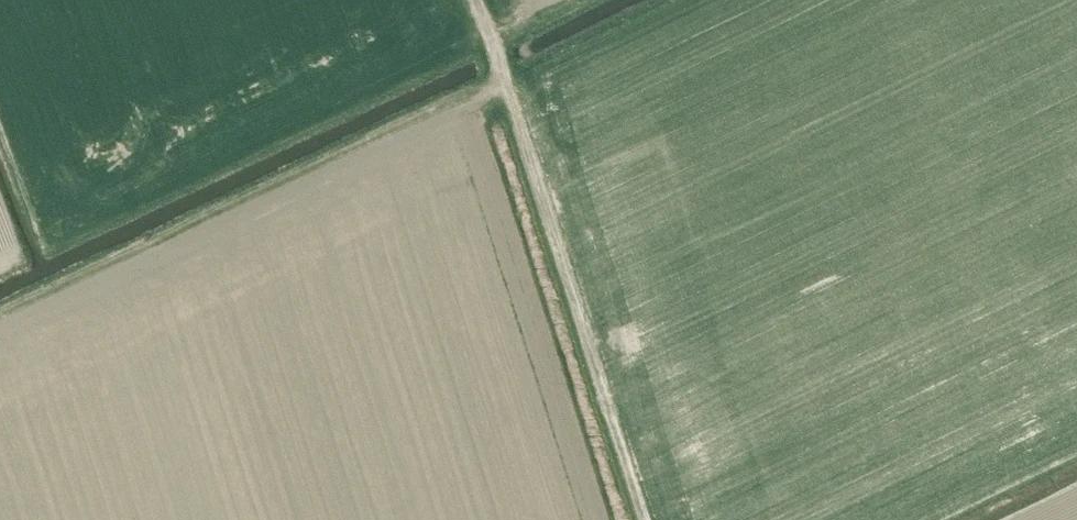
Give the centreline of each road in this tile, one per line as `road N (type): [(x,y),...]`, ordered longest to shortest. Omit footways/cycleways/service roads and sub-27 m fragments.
road 1 (track): [(474,0),(509,83),(644,519)]

